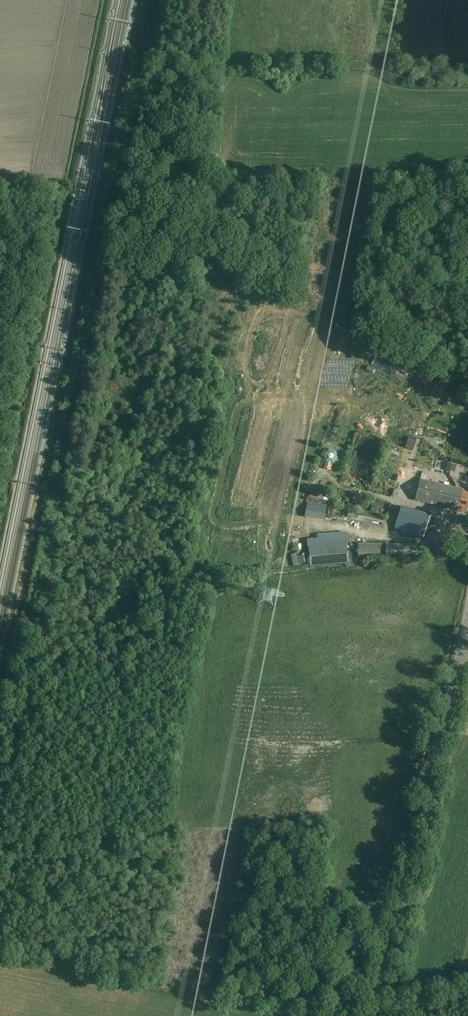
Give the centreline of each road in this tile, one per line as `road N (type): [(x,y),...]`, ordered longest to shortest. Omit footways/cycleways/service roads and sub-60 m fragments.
road 1 (tertiary): [(376,1015),(467,623)]

